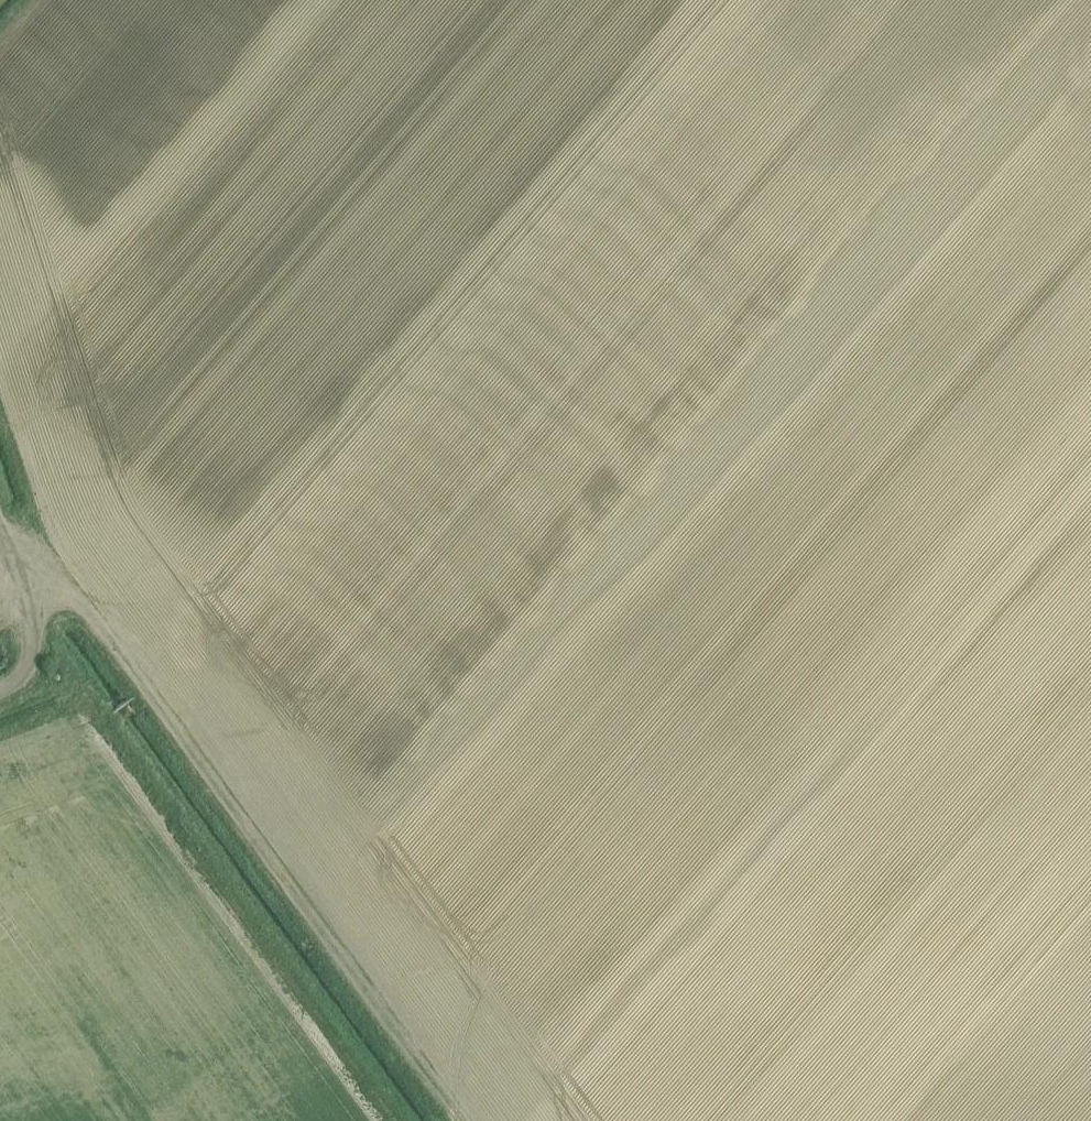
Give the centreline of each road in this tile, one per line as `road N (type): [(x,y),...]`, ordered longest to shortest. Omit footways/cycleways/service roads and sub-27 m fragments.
road 1 (unclassified): [(0,524),(33,646),(28,669),(0,690)]

